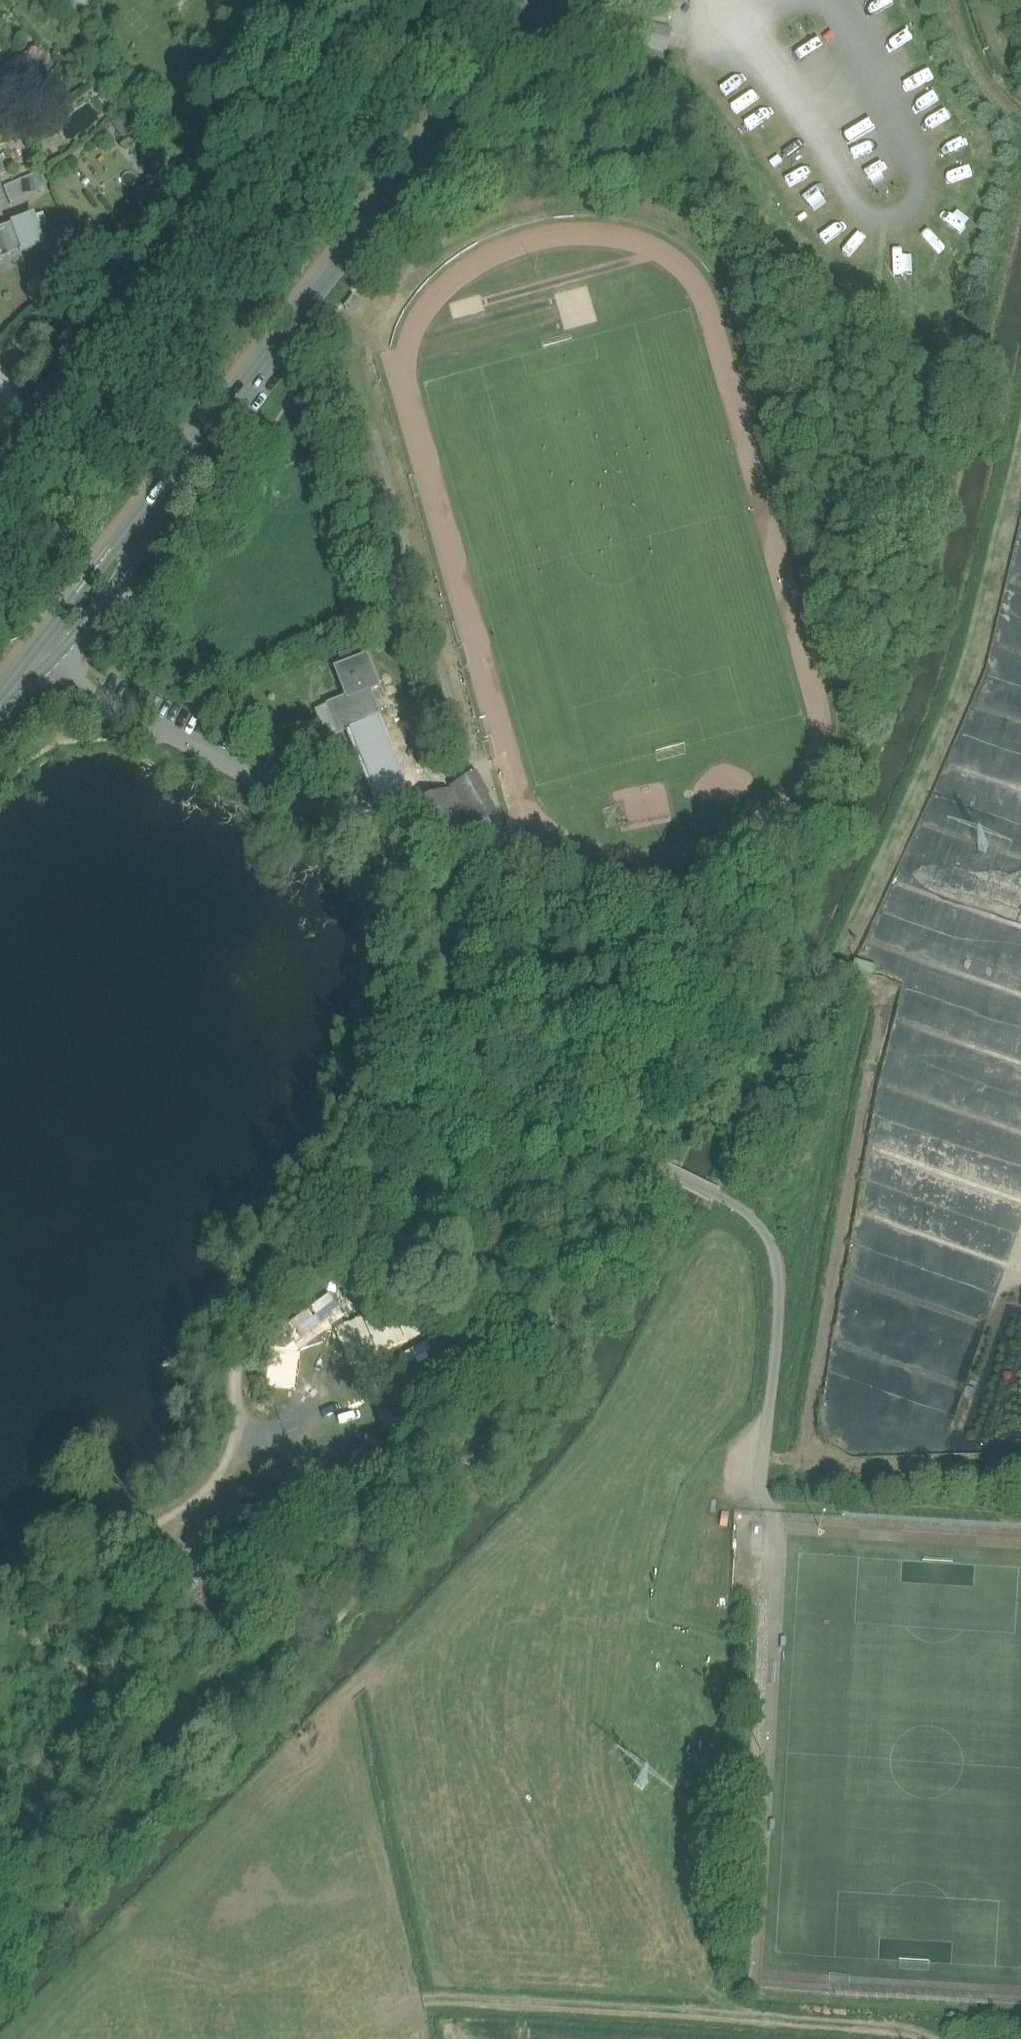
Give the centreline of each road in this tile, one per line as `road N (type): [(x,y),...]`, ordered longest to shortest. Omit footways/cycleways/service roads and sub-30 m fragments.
road 1 (unclassified): [(749,1490),(773,1400),(779,1314),(765,1253),(732,1221),(584,1146),(509,1096),(464,1038),(425,907),(374,845),(37,663)]
road 2 (tertiary): [(550,0),(37,663)]
road 3 (track): [(427,2004),(460,1995),(793,2018),(921,2038)]

